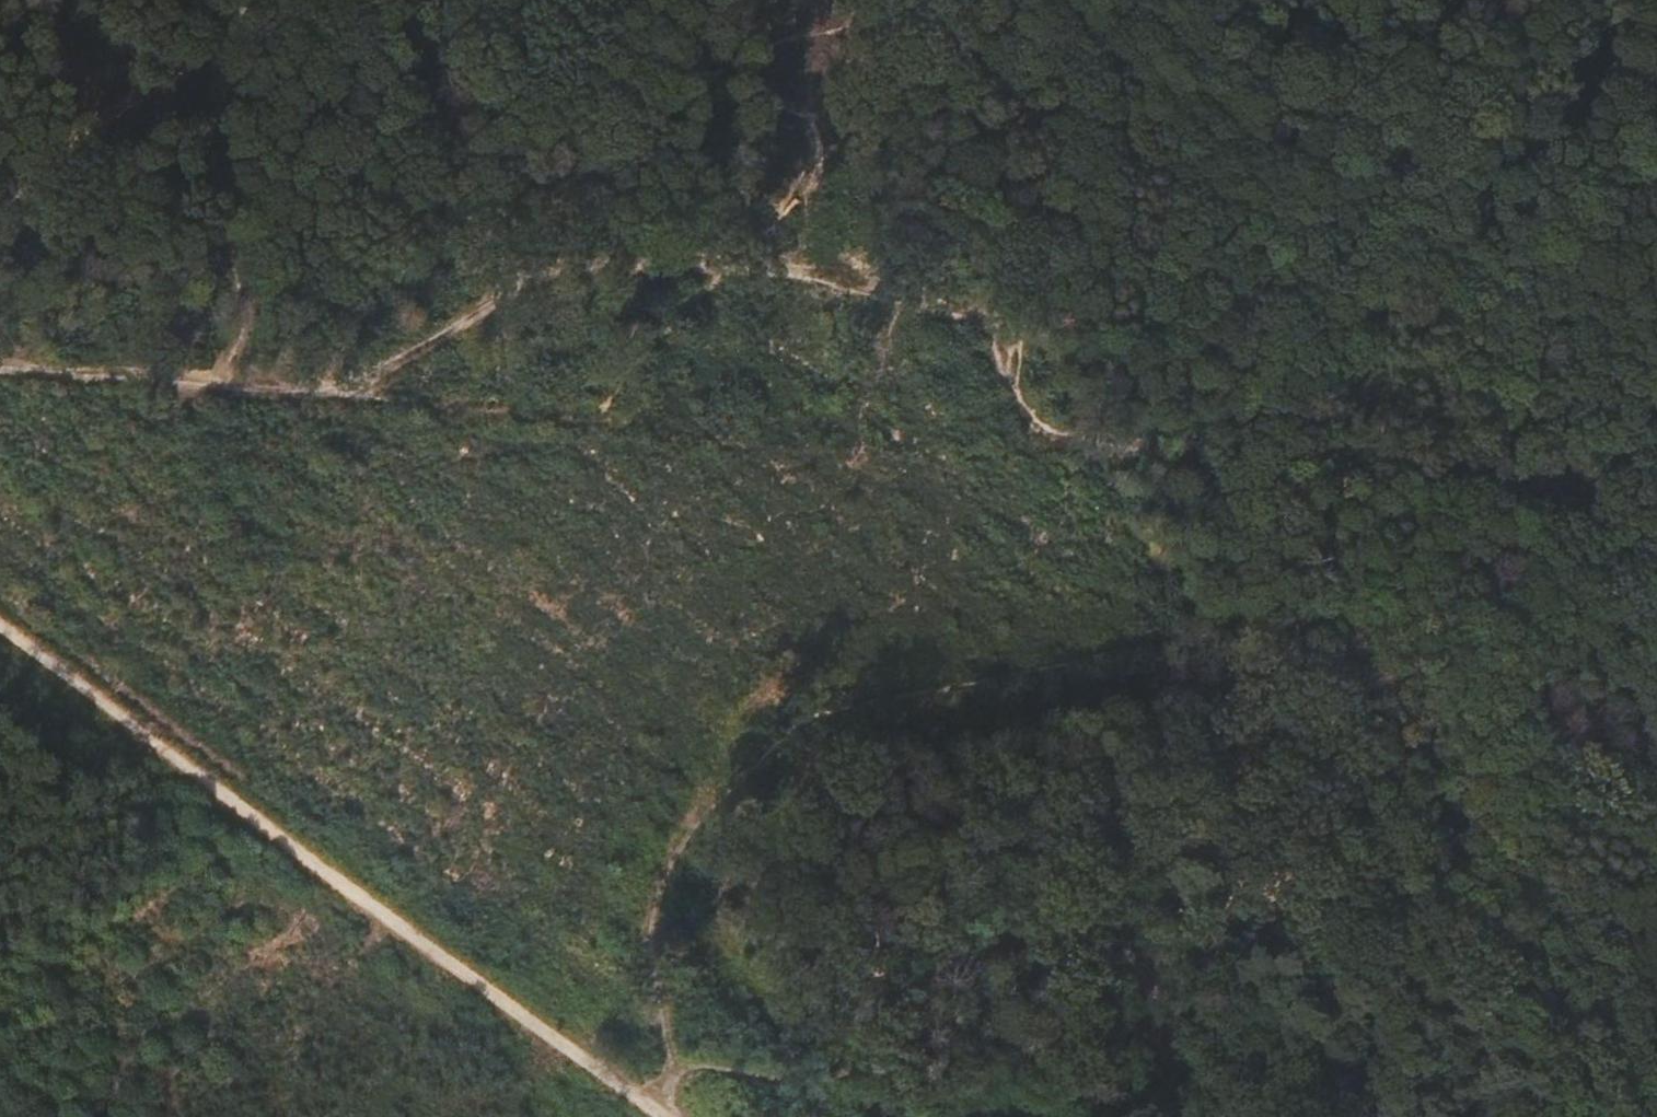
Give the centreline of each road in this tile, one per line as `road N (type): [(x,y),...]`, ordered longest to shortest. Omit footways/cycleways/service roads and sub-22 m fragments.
road 1 (track): [(675,1116),(650,929),(665,874),(720,783),(787,725),(1115,653),(1111,491),(1071,443),(1025,417),(987,323),(887,285),(727,268),(577,271),(339,395),(0,368)]
road 2 (track): [(0,624),(669,1116)]
road 3 (track): [(676,1116),(680,1089),(700,1071),(810,1084),(1097,1091)]

